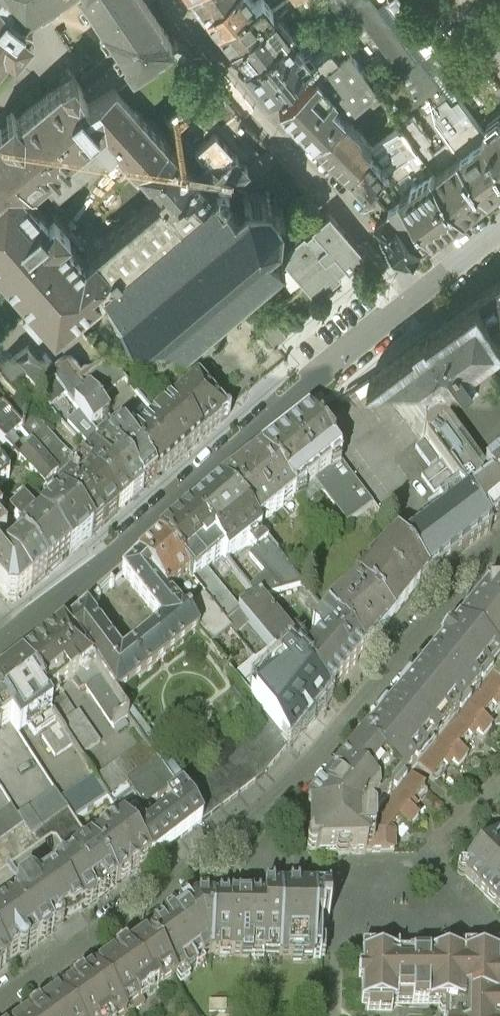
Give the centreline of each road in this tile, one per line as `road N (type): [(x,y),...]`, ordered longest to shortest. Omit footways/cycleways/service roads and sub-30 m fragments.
road 1 (residential): [(499,554),(275,798),(0,1003)]
road 2 (residential): [(4,642),(419,294)]
road 3 (residential): [(177,0),(256,112),(419,294)]

